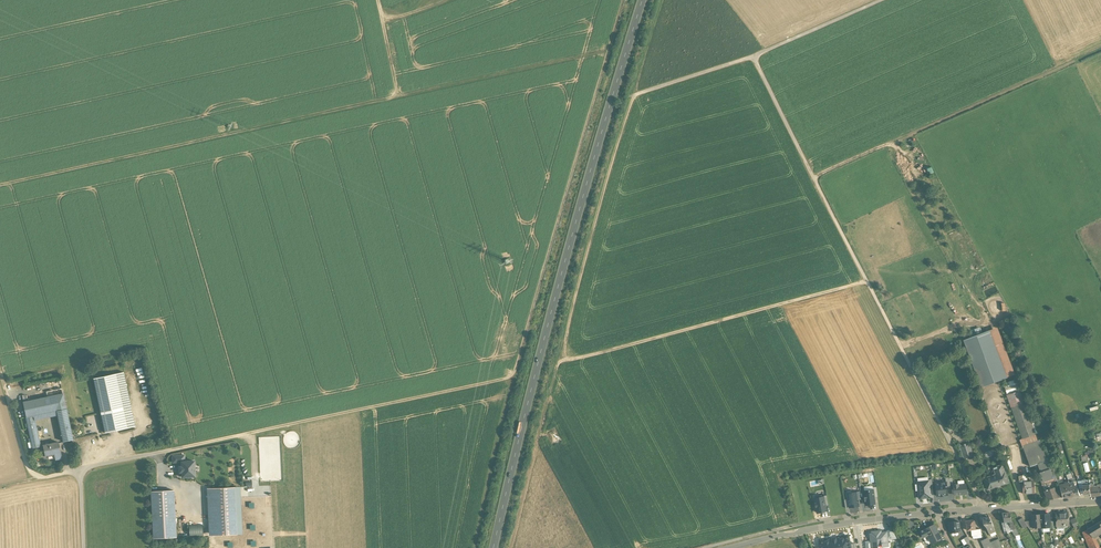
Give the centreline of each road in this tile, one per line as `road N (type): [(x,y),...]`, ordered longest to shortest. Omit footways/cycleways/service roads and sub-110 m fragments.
road 1 (track): [(607,51),(0,185)]
road 2 (primary): [(643,0),(493,547)]
road 3 (track): [(474,547),(523,339),(623,0)]
road 4 (track): [(986,510),(755,56)]
road 5 (track): [(586,256),(566,361),(865,281)]
road 6 (track): [(514,378),(199,446)]
road 7 (track): [(813,178),(1100,50)]
road 8 (track): [(586,256),(666,0)]
road 9 (track): [(881,0),(755,56),(634,96)]
road 10 (residential): [(938,513),(1100,501)]
road 11 (unclassified): [(733,547),(859,522)]

